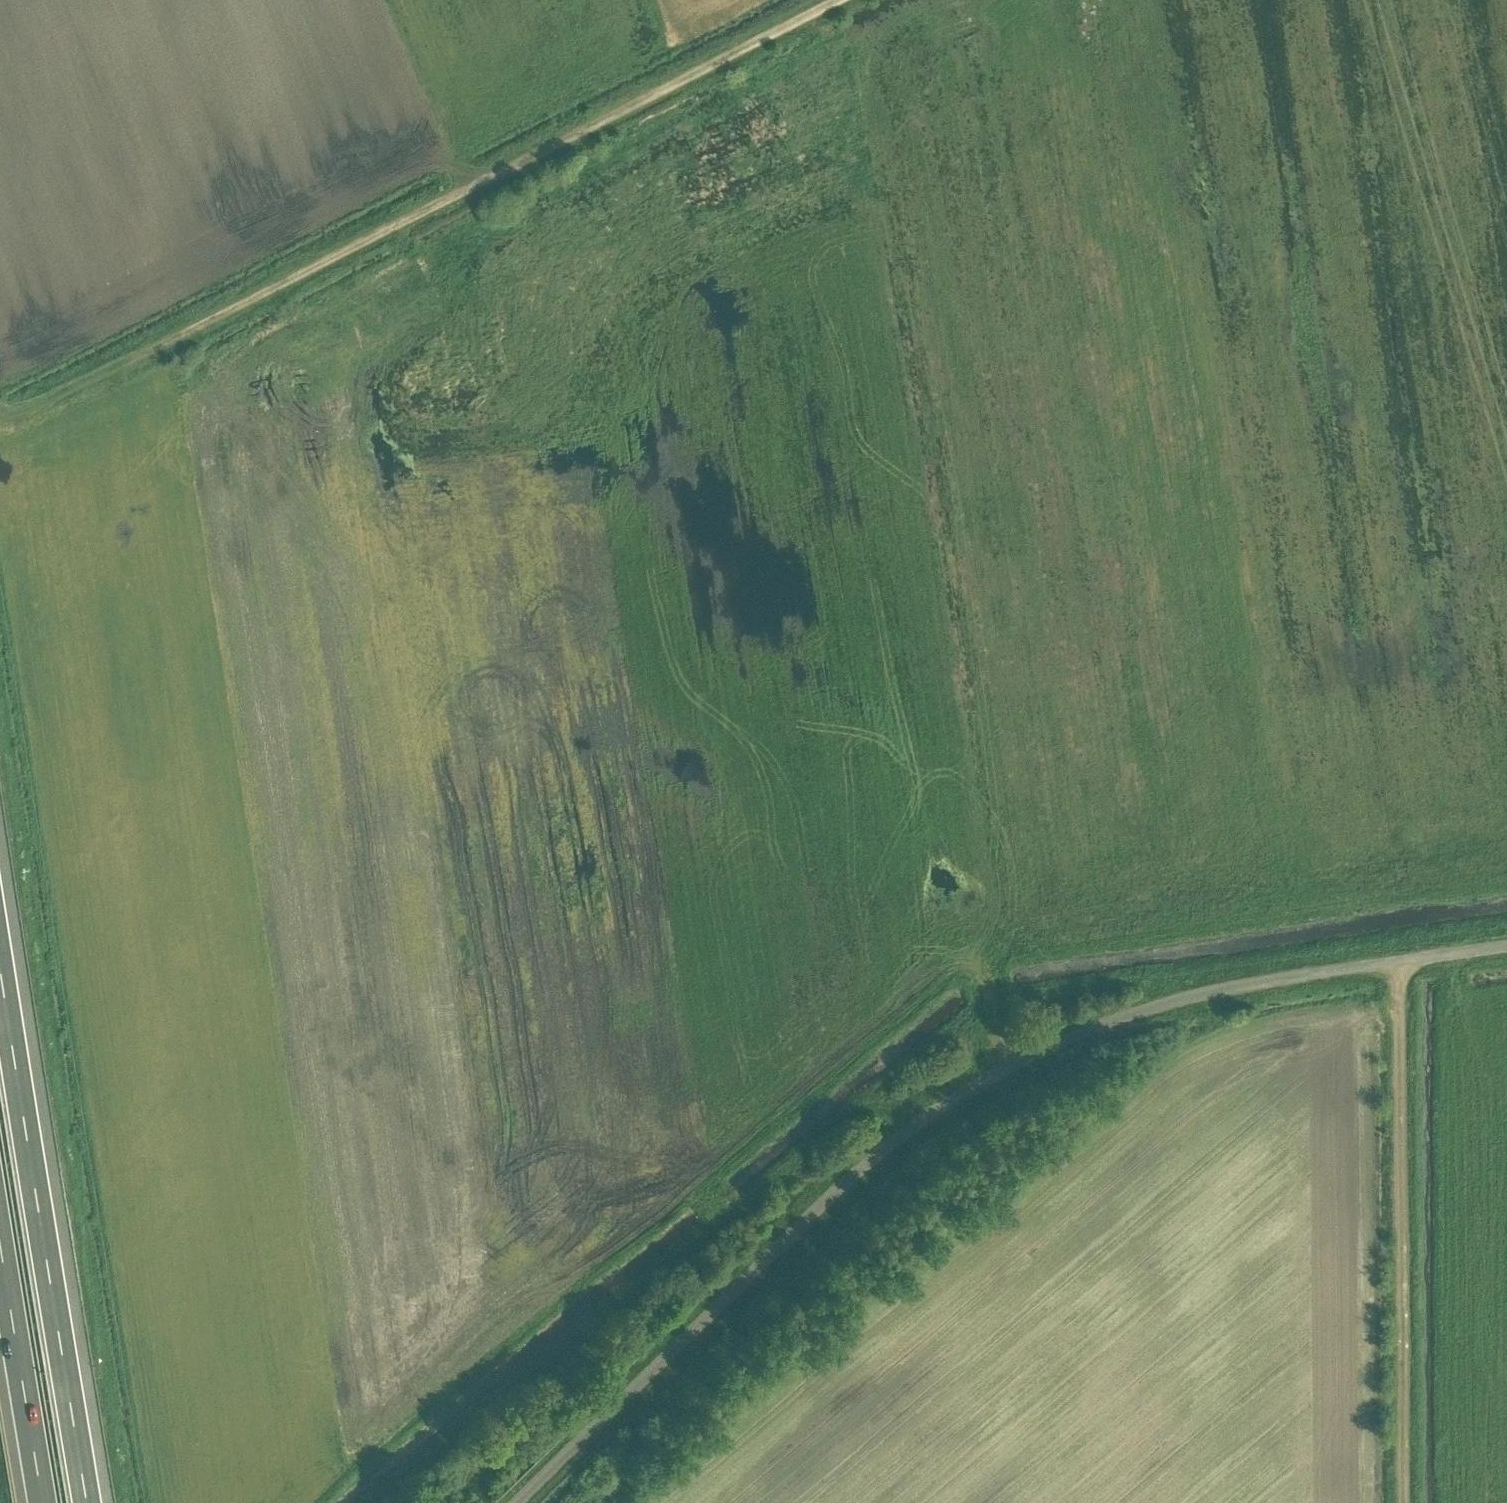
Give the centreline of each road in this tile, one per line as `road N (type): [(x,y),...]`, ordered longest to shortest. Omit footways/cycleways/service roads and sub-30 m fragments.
road 1 (track): [(1506,944),(1210,991),(1127,1013),(1017,1060),(903,1130),(514,1502)]
road 2 (track): [(180,335),(835,0)]
road 3 (track): [(1405,959),(1408,1502)]
road 4 (motorway): [(86,1502),(0,967)]
road 5 (motorway): [(0,1243),(43,1502)]

